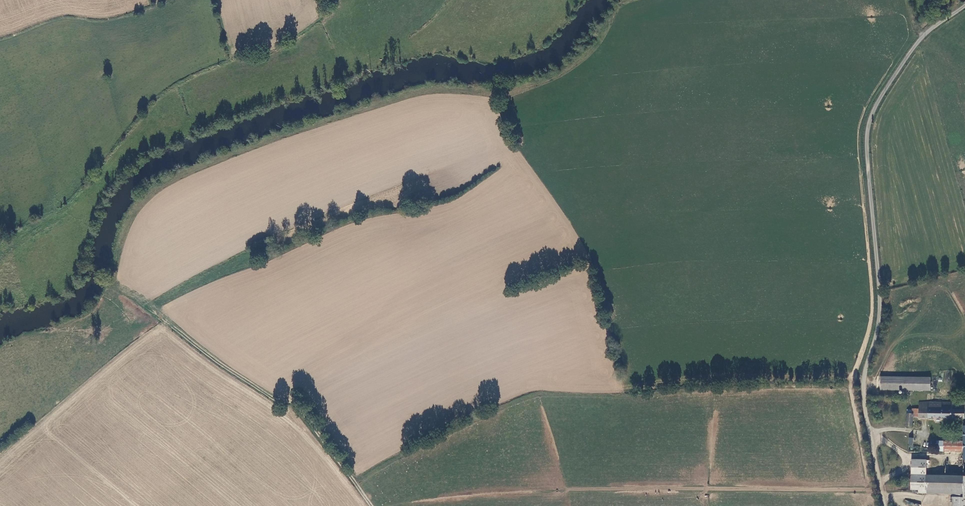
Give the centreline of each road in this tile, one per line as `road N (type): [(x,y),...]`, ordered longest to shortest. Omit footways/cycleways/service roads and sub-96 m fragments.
road 1 (unclassified): [(964,5),(915,46),(867,133),(879,305),(863,389),(885,505)]

